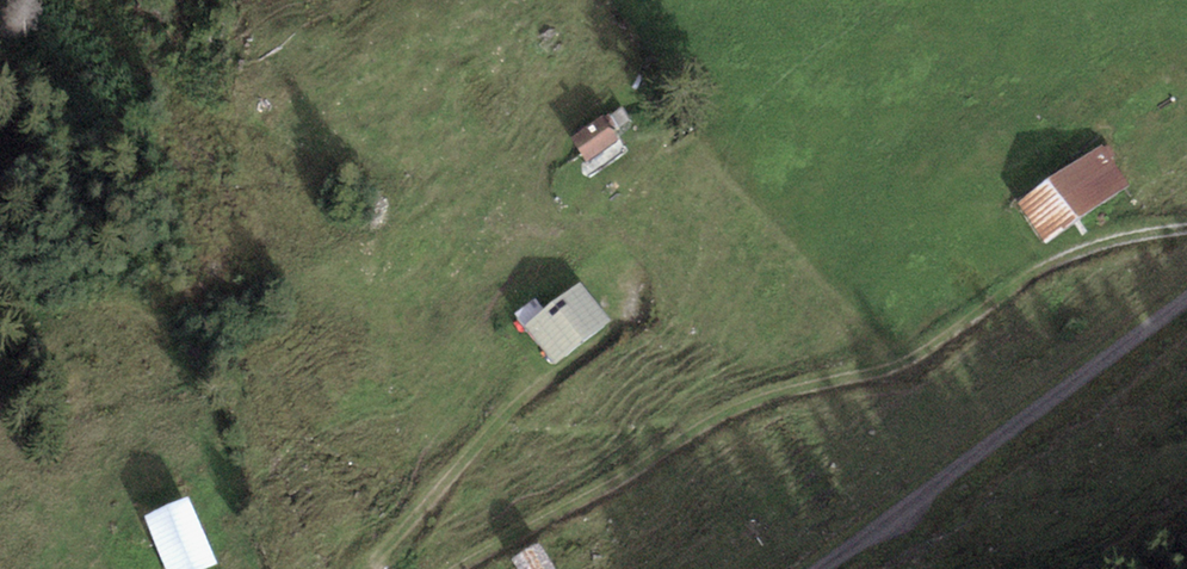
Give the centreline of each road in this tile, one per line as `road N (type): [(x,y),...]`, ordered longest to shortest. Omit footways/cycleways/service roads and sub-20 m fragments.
road 1 (track): [(461,568),(702,425),(749,403),(913,362),(1043,268),(1080,251),(1186,229)]
road 2 (track): [(1186,304),(825,568)]
road 3 (track): [(538,390),(473,450),(377,568)]

